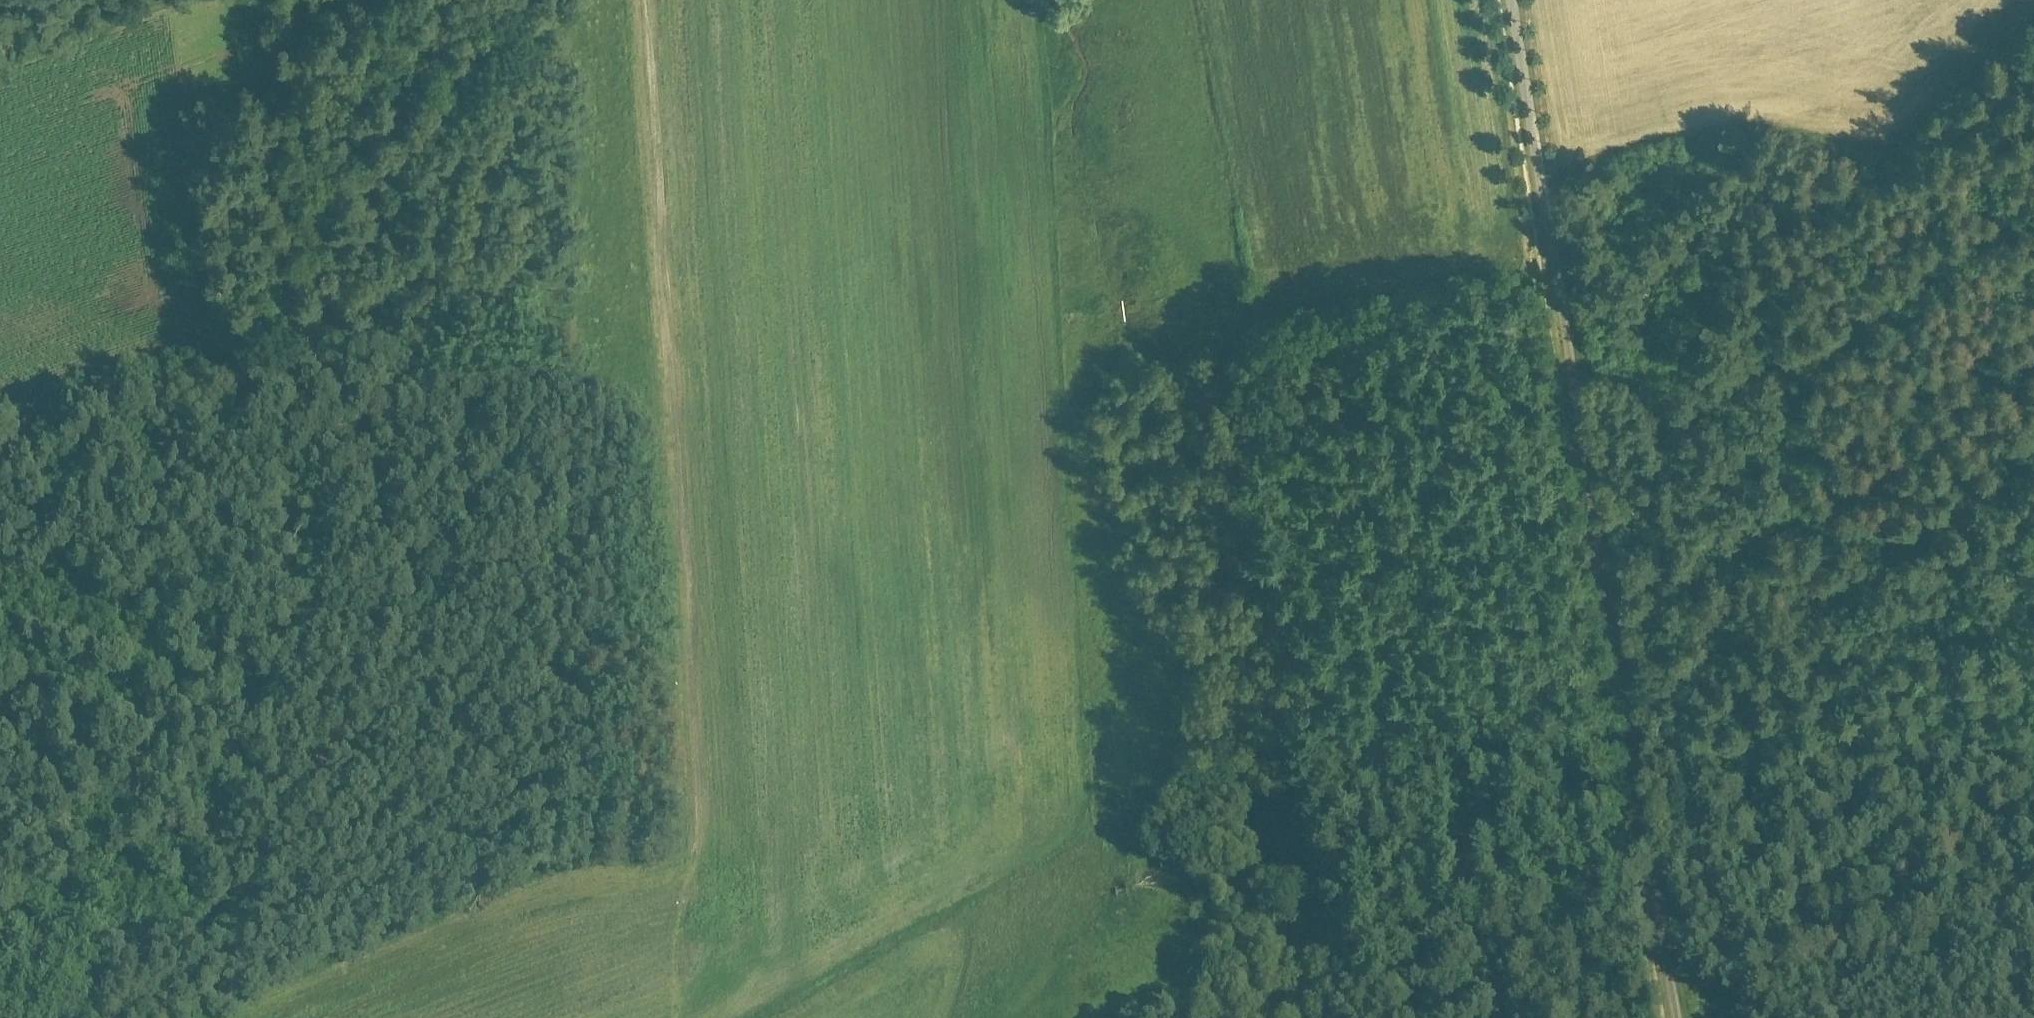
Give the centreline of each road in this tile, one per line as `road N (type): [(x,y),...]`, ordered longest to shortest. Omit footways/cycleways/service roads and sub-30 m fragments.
road 1 (track): [(1674,1017),(1509,0)]
road 2 (track): [(1583,449),(1608,472),(1697,1017)]

